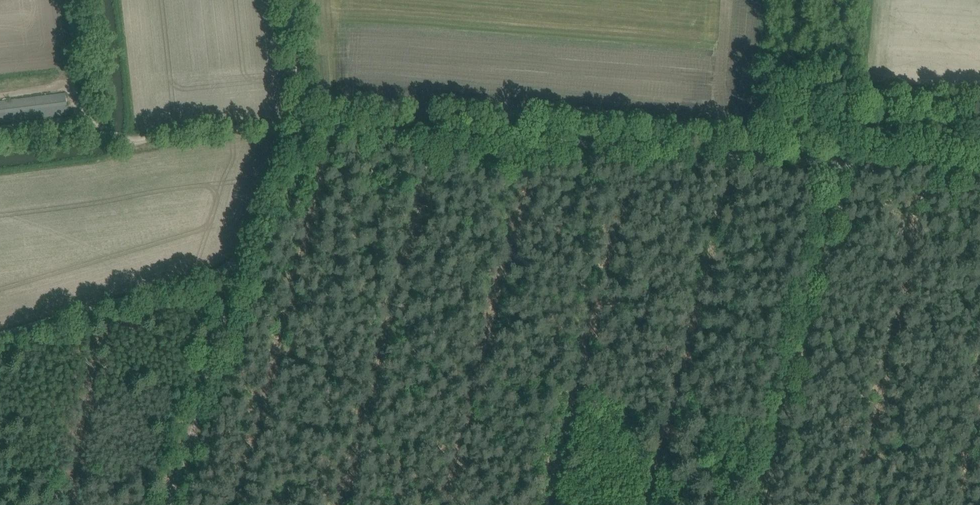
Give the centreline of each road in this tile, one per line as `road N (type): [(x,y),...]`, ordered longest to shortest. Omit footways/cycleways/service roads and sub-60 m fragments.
road 1 (track): [(979,174),(290,120),(234,266),(0,337)]
road 2 (track): [(758,504),(839,160)]
road 3 (track): [(244,253),(170,504)]
road 4 (track): [(124,137),(116,0)]

